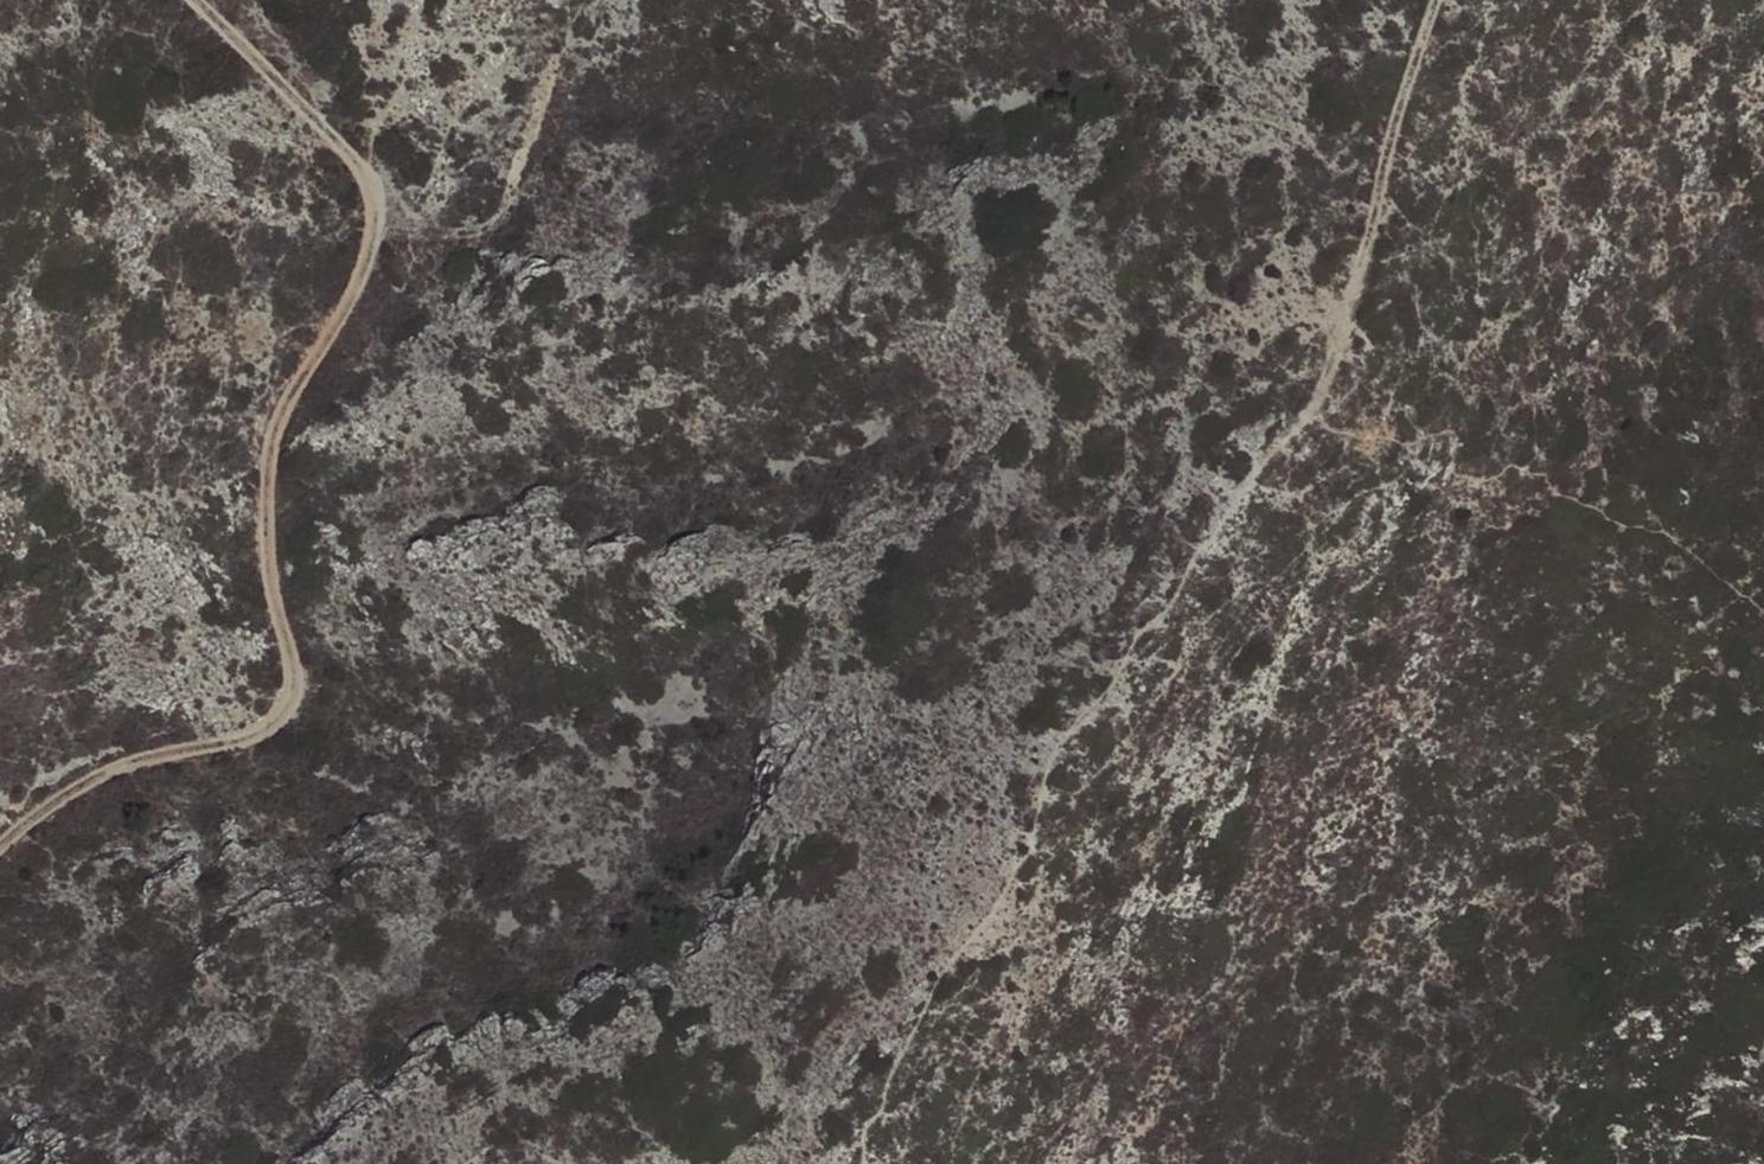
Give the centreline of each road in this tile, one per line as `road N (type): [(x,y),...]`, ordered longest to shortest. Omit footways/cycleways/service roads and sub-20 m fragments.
road 1 (track): [(195,0),(343,147),(375,210),(370,265),(358,291),(269,437),(265,521),(298,669),(269,731),(233,753),(138,752),(0,839)]
road 2 (track): [(1436,0),(1393,150)]

